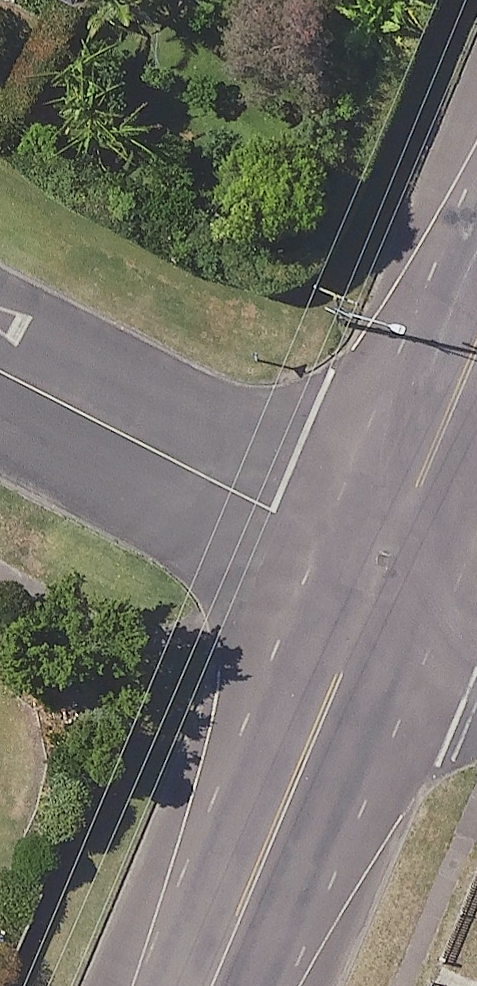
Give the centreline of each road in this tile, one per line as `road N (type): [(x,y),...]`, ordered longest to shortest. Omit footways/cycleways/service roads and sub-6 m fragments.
road 1 (tertiary): [(215,985),(388,573)]
road 2 (residential): [(0,370),(388,573)]
road 3 (tertiary): [(388,573),(476,358)]

